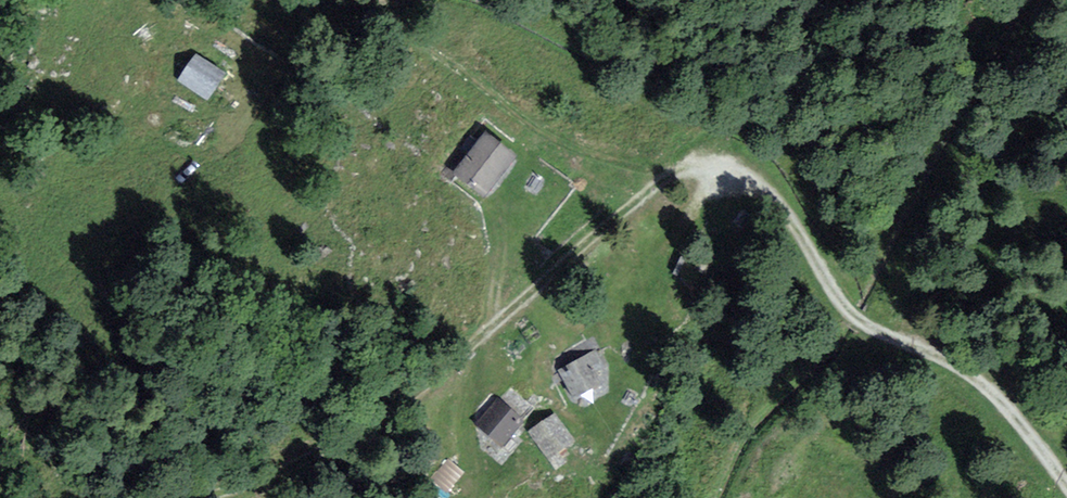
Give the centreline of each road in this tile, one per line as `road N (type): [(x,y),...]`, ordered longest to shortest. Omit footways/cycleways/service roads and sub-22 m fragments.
road 1 (track): [(682,174),(656,185),(355,447),(283,476),(179,497)]
road 2 (track): [(1066,476),(976,377),(858,322),(784,216),(749,181),(682,174)]

